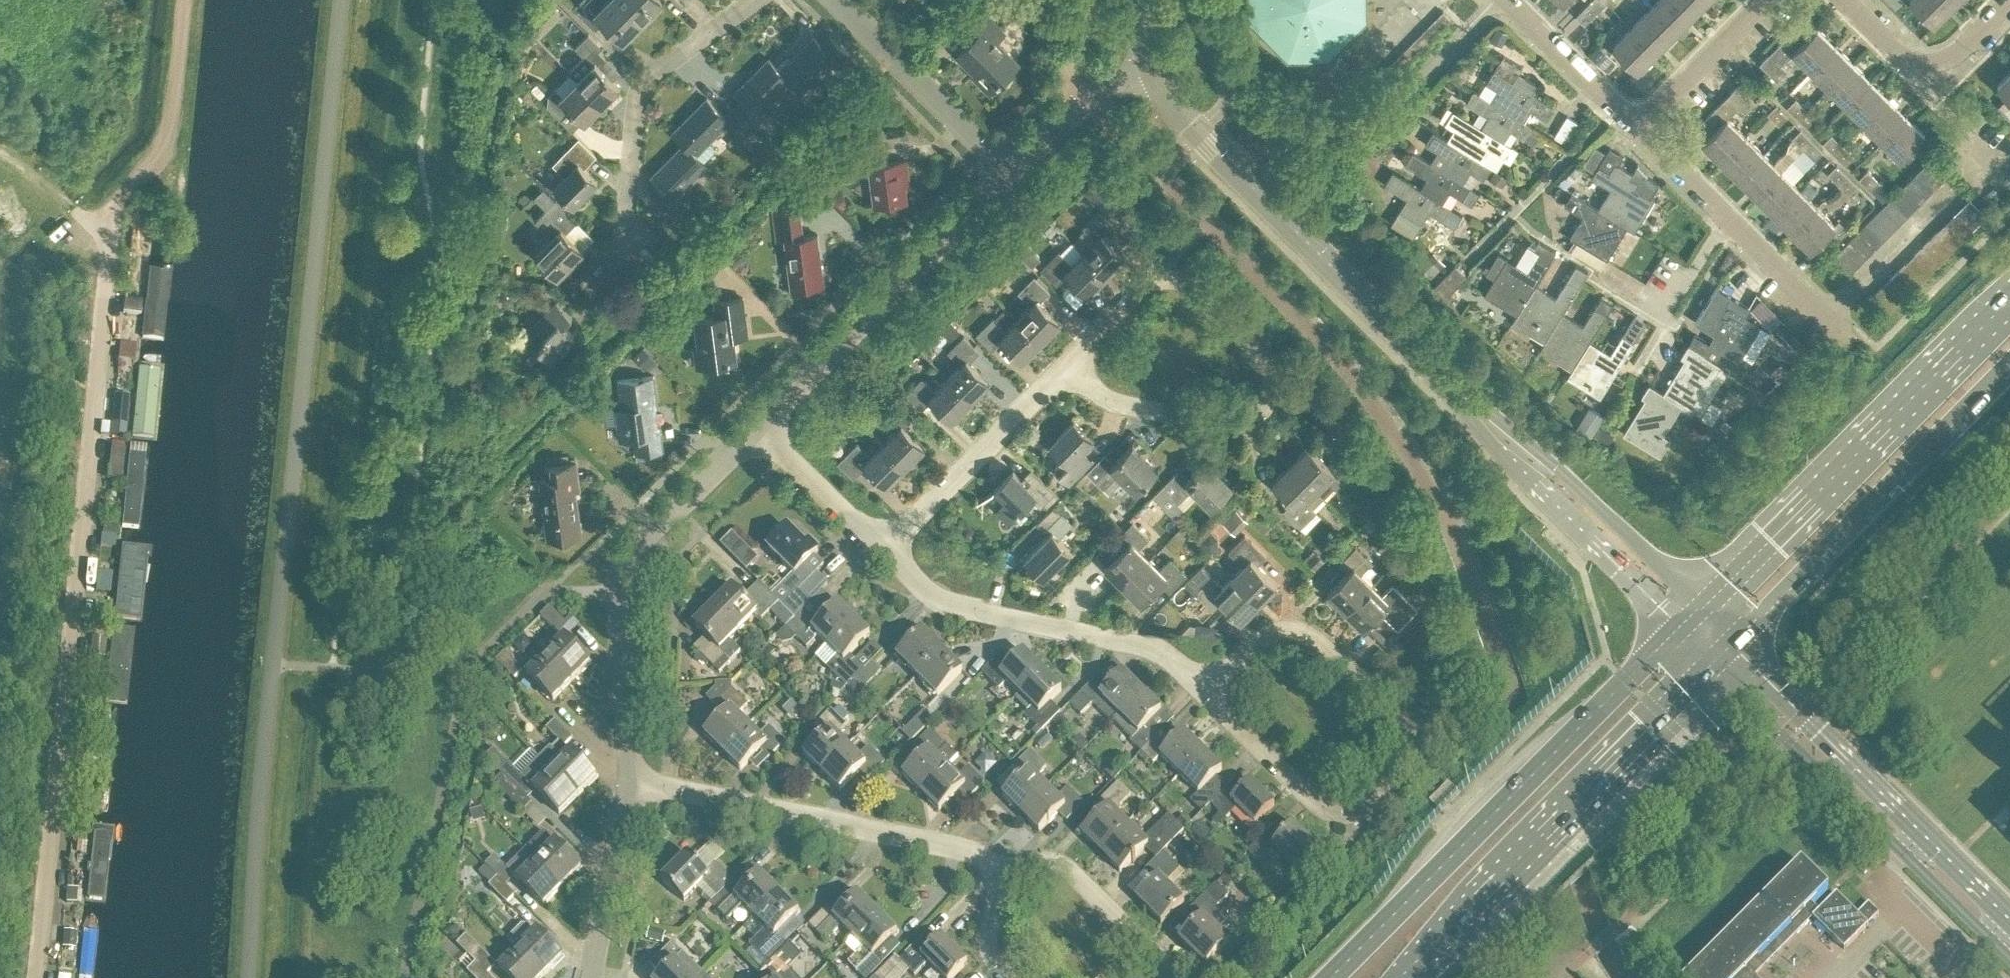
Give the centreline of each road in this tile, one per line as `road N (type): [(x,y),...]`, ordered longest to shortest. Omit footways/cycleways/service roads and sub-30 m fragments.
road 1 (unclassified): [(95,227),(109,256),(105,307),(36,977)]
road 2 (residential): [(1206,693),(1319,809),(1357,814),(1405,774),(1411,753),(1400,721),(1313,636),(1283,627),(1255,641)]
road 3 (primary): [(1677,632),(1334,977)]
road 4 (primary): [(1402,977),(1710,668)]
road 5 (primary): [(2009,297),(1706,603)]
road 6 (residential): [(1065,366),(1123,403),(1230,424),(1266,405),(1274,390),(1263,352),(1191,284),(1164,278),(1139,288)]
road 7 (secondary): [(1710,668),(2009,962)]
road 8 (unclassified): [(1438,372),(1197,133),(1153,72)]
road 9 (residential): [(632,782),(618,597),(625,561),(759,428)]
road 10 (residential): [(632,782),(971,853),(1005,877)]
road 11 (primary): [(1737,641),(2009,366)]
road 12 (secondary): [(2009,913),(1737,641)]
road 13 (residential): [(882,550),(935,601),(1145,646),(1206,693)]
road 14 (residential): [(759,428),(1010,171)]
road 15 (unclassified): [(1706,603),(1550,458),(1438,372)]
road 16 (unclassified): [(1438,372),(1525,480),(1677,632)]
road 17 (residential): [(754,0),(645,82),(625,247),(598,276)]
road 18 (residential): [(1639,128),(1826,316)]
road 19 (residential): [(882,550),(1065,366)]
road 20 (track): [(184,0),(165,128),(95,227)]
road 21 (residential): [(838,0),(1010,171)]
road 22 (residential): [(593,977),(632,782)]
road 23 (residential): [(1508,0),(1639,128)]
road 24 (residential): [(1167,977),(1065,869),(1031,864)]
road 25 (residential): [(1639,128),(1764,0)]
road 26 (residential): [(1826,316),(1953,190)]
road 27 (residential): [(1010,171),(1085,99),(1153,72)]
road 28 (residential): [(759,428),(882,550)]
road 29 (residential): [(1922,61),(1920,87),(2009,179)]

